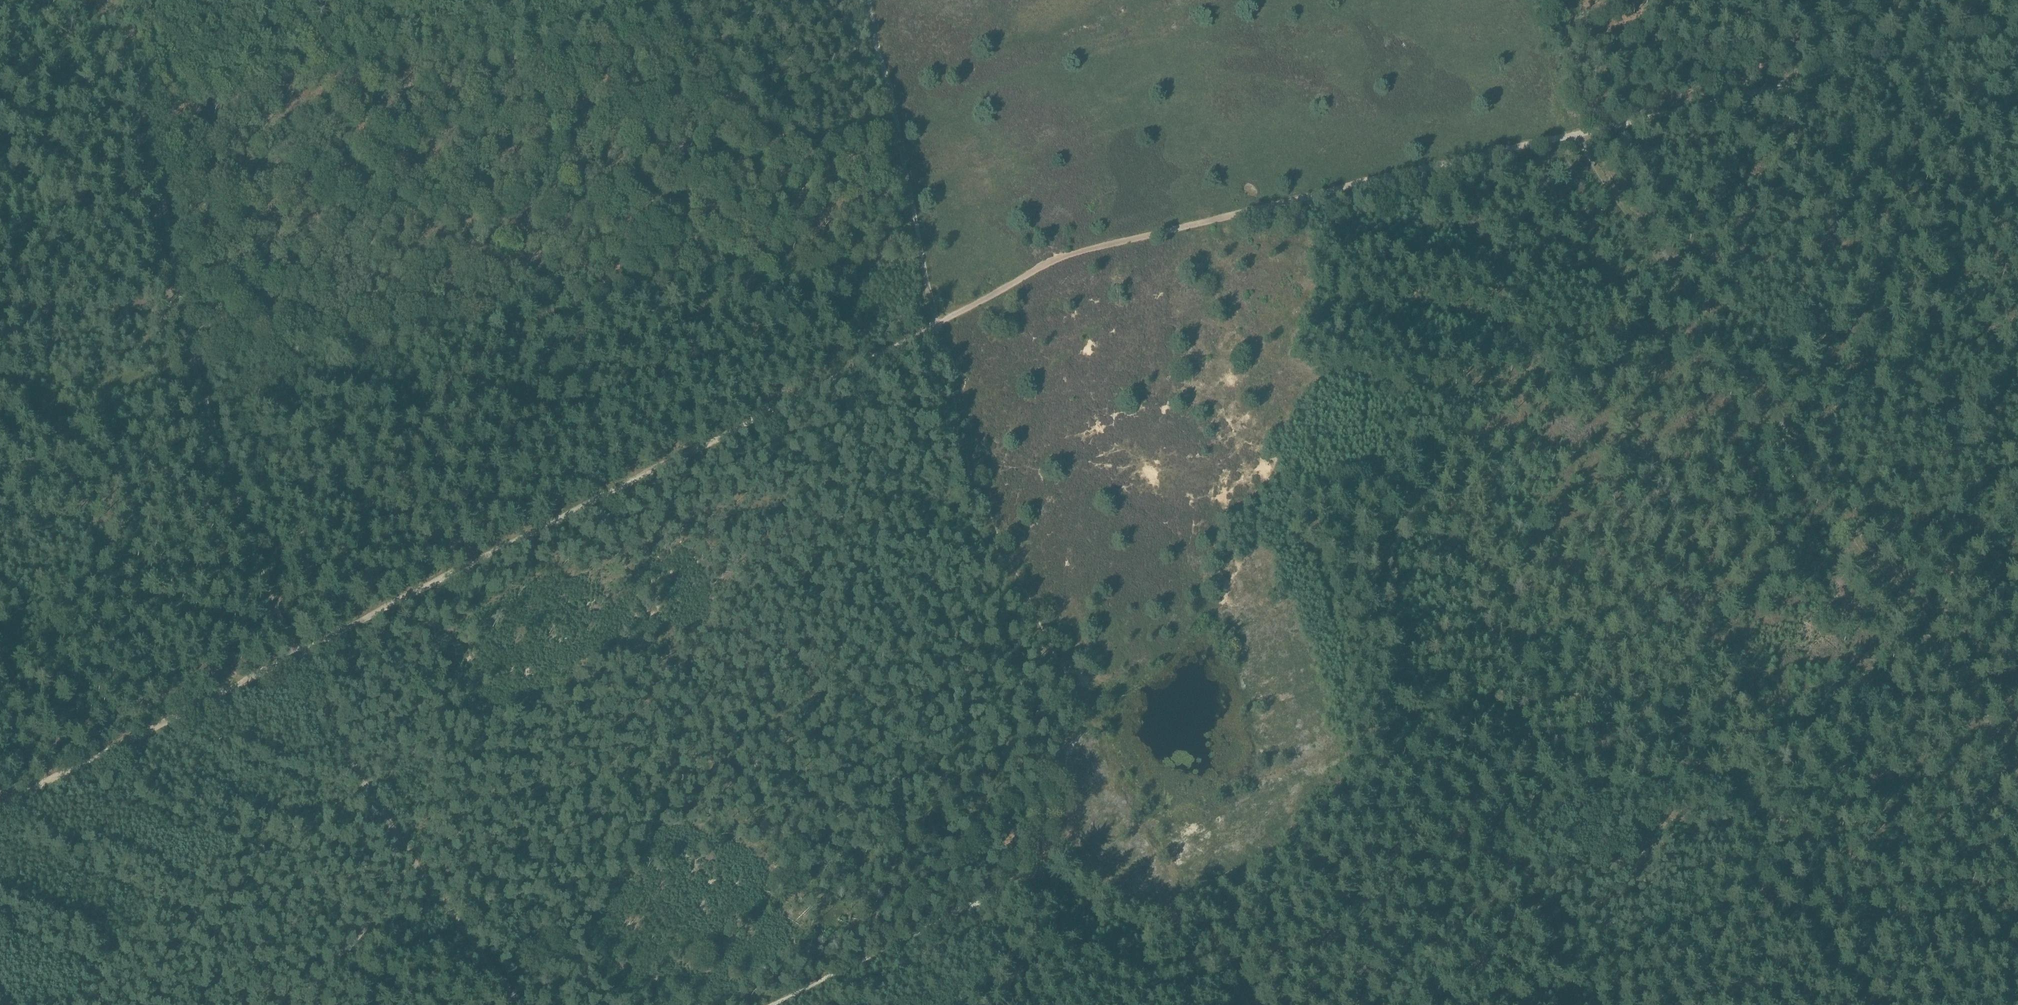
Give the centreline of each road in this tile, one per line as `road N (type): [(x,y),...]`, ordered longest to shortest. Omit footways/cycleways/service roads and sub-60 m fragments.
road 1 (track): [(2017,28),(1062,257),(935,325)]
road 2 (track): [(1578,132),(1603,184),(1703,330),(2017,771)]
road 3 (track): [(935,325),(293,646)]
road 4 (track): [(293,646),(219,461),(187,340),(129,0)]
road 5 (track): [(772,1004),(1070,857)]
road 6 (track): [(867,0),(935,325)]
road 7 (track): [(293,646),(55,770)]
road 8 (track): [(293,646),(418,869)]
road 9 (track): [(291,1004),(363,932),(384,894),(418,869)]
road 10 (track): [(418,869),(521,1004)]
road 11 (track): [(55,770),(0,647)]

